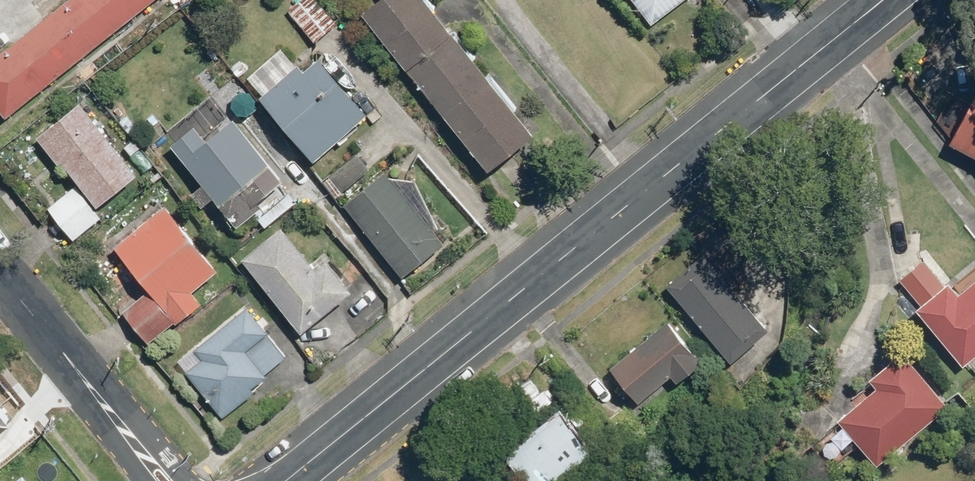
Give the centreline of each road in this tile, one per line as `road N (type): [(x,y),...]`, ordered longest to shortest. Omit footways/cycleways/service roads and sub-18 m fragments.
road 1 (tertiary): [(884,0),(289,480)]
road 2 (residential): [(165,480),(0,275)]

